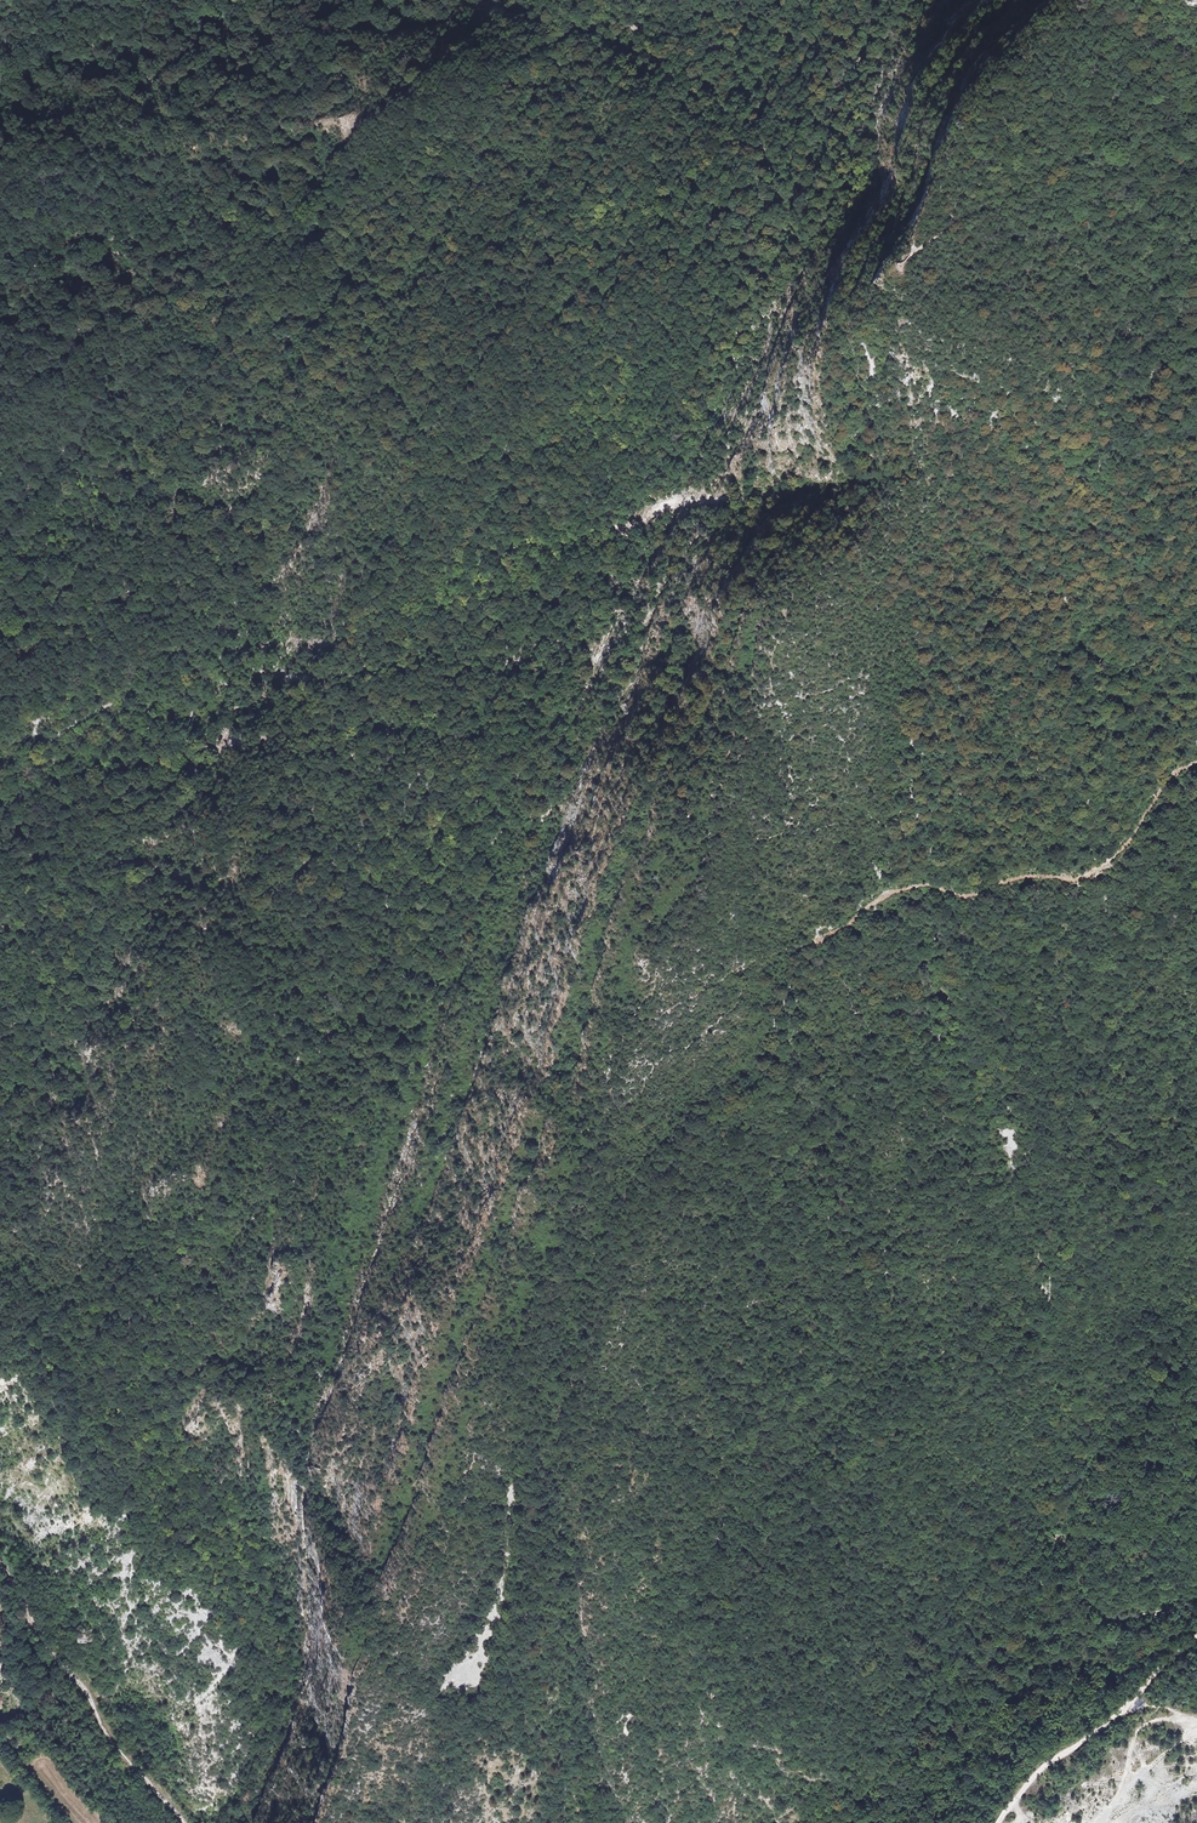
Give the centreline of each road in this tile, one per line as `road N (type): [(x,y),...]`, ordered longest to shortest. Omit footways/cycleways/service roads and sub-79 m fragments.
road 1 (track): [(0,1565),(105,1731),(185,1822)]
road 2 (track): [(1196,1637),(1114,1717),(1050,1761),(998,1822)]

